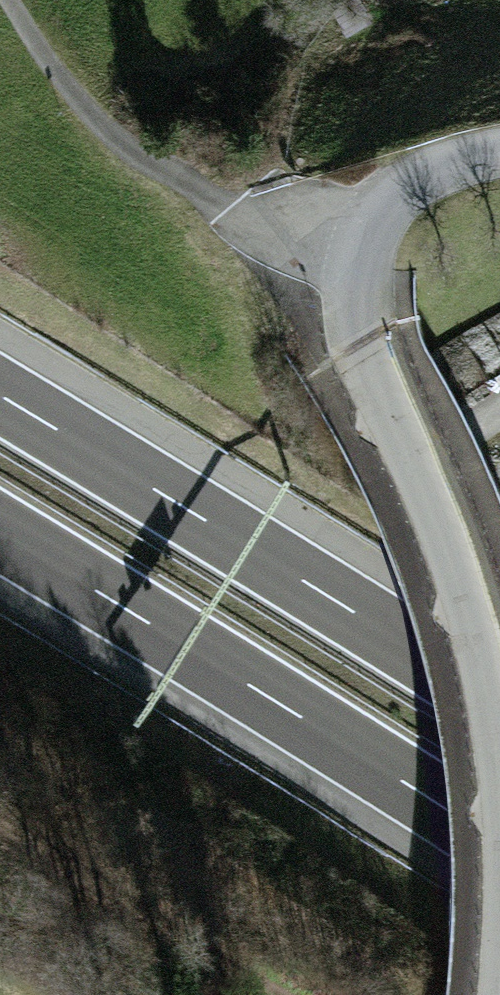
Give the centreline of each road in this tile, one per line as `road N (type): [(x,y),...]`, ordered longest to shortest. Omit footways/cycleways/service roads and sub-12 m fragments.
road 1 (motorway): [(0,536),(499,855)]
road 2 (motorway): [(499,698),(0,392)]
road 3 (track): [(361,295),(157,156),(36,0)]
road 4 (unclassified): [(499,764),(455,569),(366,361)]
road 5 (residential): [(366,361),(361,295),(385,222),(456,160),(499,144)]

